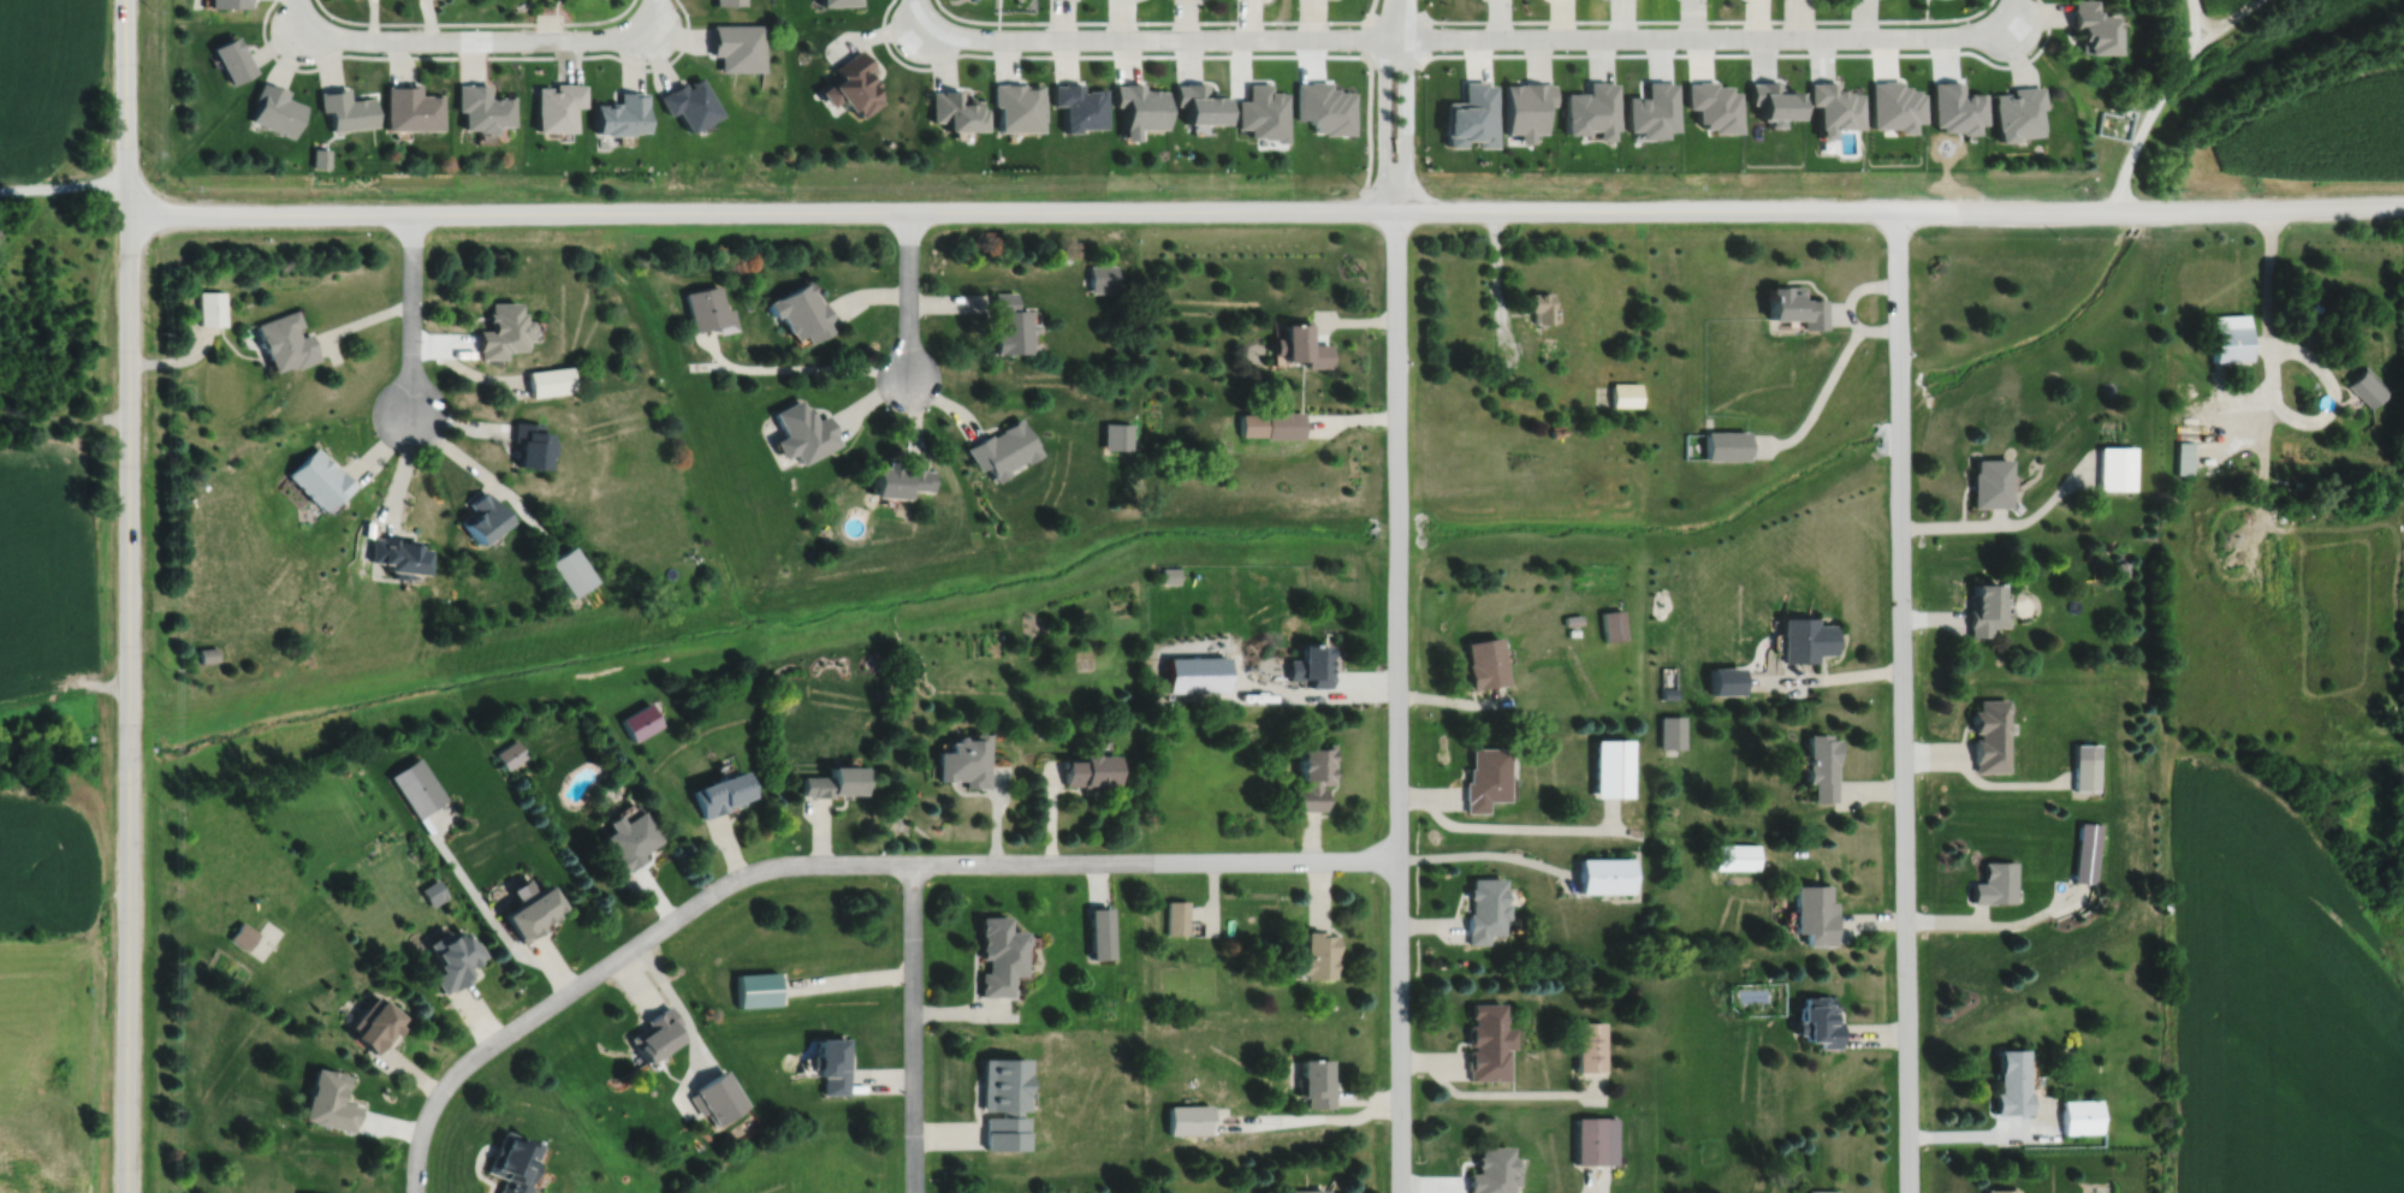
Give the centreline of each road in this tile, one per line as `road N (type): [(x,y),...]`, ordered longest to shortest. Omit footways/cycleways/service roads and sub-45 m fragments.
road 1 (tertiary): [(126,214),(1981,209)]
road 2 (tertiary): [(125,1192),(124,0)]
road 3 (residential): [(2017,34),(914,35)]
road 4 (residential): [(1397,857),(771,866),(723,884),(529,1017),(462,1067),(429,1109)]
road 5 (residential): [(1907,1192),(1895,209)]
road 6 (residential): [(1394,210),(1400,1192)]
road 7 (residential): [(1981,209),(2403,205)]
road 8 (residential): [(295,37),(657,37)]
road 9 (residential): [(910,861),(913,1192)]
road 10 (residential): [(410,213),(410,411)]
road 11 (residential): [(1396,37),(1384,72),(1394,210)]
road 12 (residential): [(1394,210),(1405,158),(1396,37)]
road 13 (residential): [(907,209),(907,380)]
road 14 (track): [(129,419),(0,417)]

